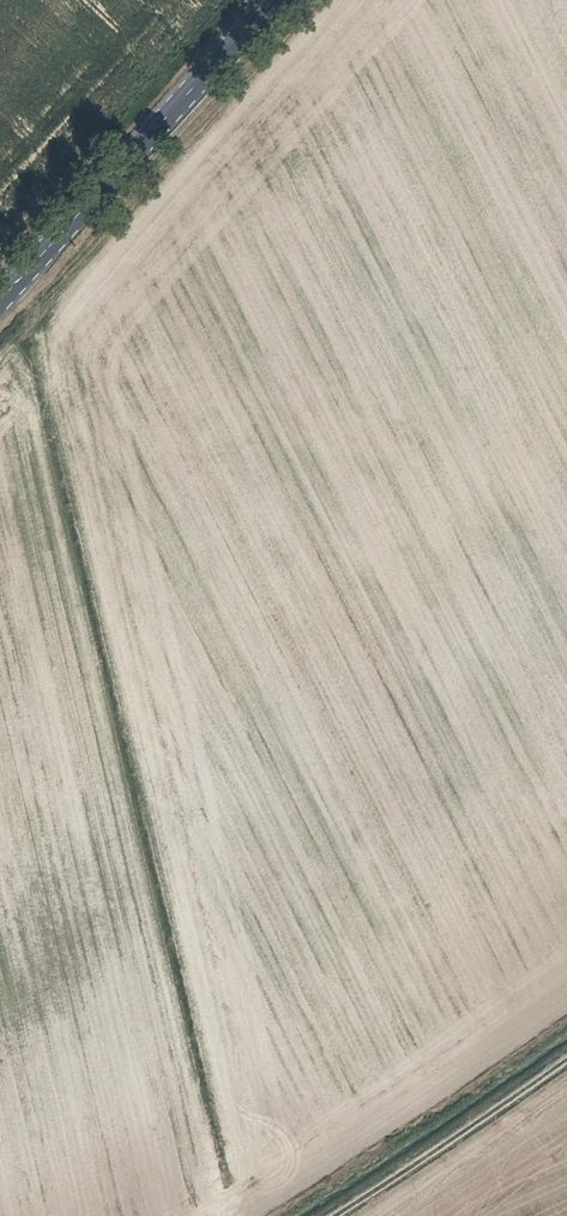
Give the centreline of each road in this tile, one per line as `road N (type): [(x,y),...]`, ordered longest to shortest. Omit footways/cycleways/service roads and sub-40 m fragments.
road 1 (primary): [(271,0),(0,299)]
road 2 (track): [(339,1215),(566,1060)]

